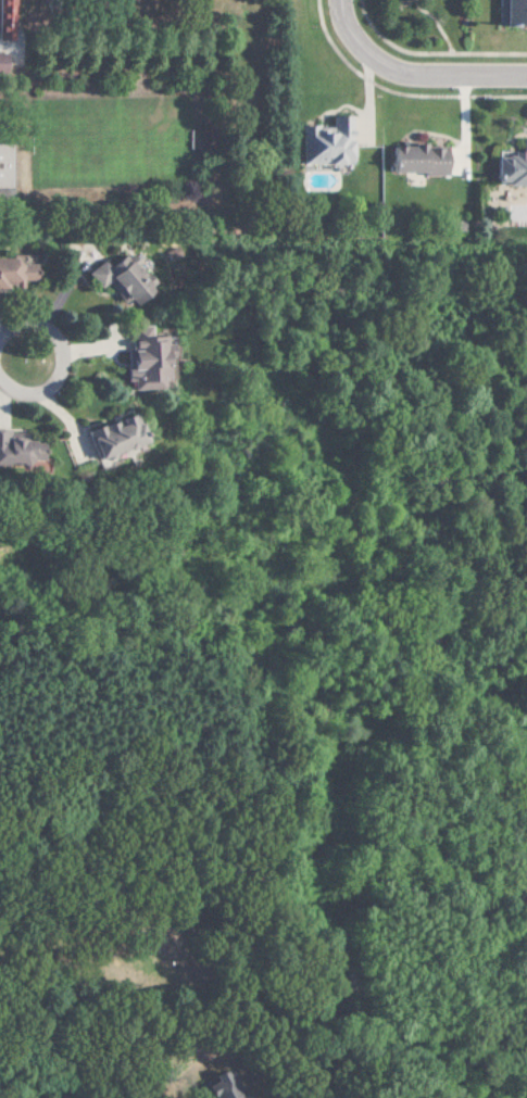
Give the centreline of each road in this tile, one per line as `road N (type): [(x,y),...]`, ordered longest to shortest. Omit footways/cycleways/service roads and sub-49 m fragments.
road 1 (residential): [(337,0),(362,52),(394,72),(526,77)]
road 2 (residential): [(0,380),(36,393),(57,373),(53,341),(40,326),(13,323),(0,331)]

